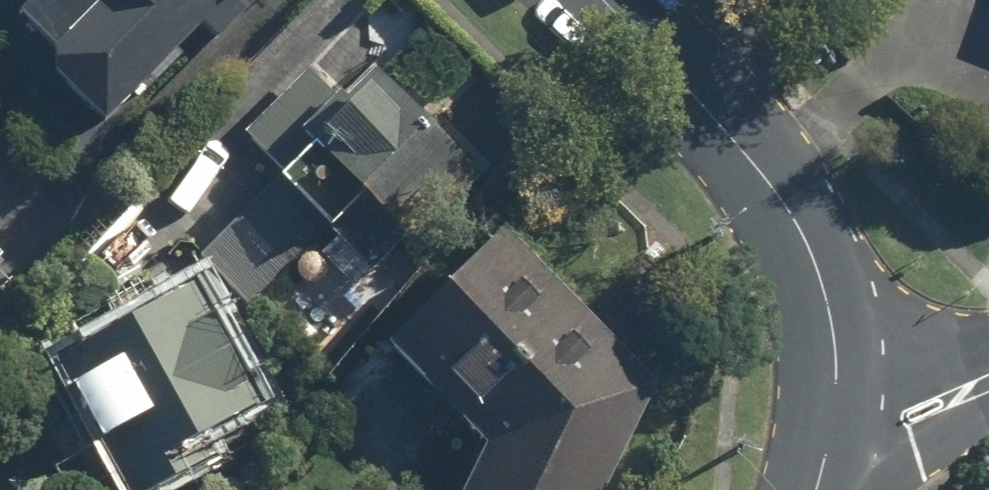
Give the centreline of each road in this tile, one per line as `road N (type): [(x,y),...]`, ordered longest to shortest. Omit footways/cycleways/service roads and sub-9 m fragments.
road 1 (residential): [(839,429),(824,284),(559,0)]
road 2 (residential): [(839,429),(903,419),(988,380)]

